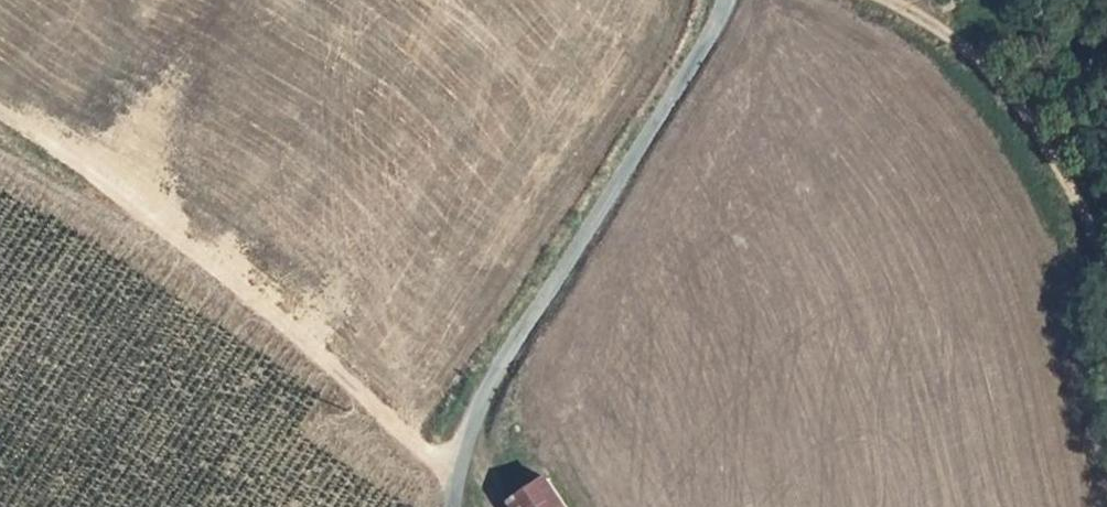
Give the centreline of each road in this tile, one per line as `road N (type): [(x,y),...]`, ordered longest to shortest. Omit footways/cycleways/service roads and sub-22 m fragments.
road 1 (track): [(0,112),(263,301),(420,445),(462,471)]
road 2 (unclassified): [(723,0),(719,25),(514,344),(468,433),(453,506)]
road 3 (track): [(886,0),(930,19),(983,59),(1040,124),(1106,261)]

